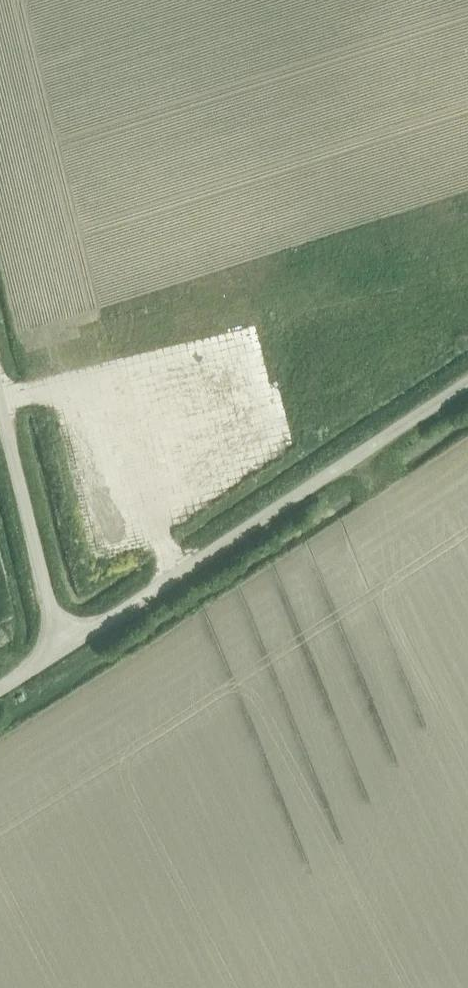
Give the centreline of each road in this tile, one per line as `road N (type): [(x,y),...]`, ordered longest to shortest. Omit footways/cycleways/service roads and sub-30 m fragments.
road 1 (unclassified): [(60,648),(467,382)]
road 2 (unclassified): [(60,648),(0,402)]

